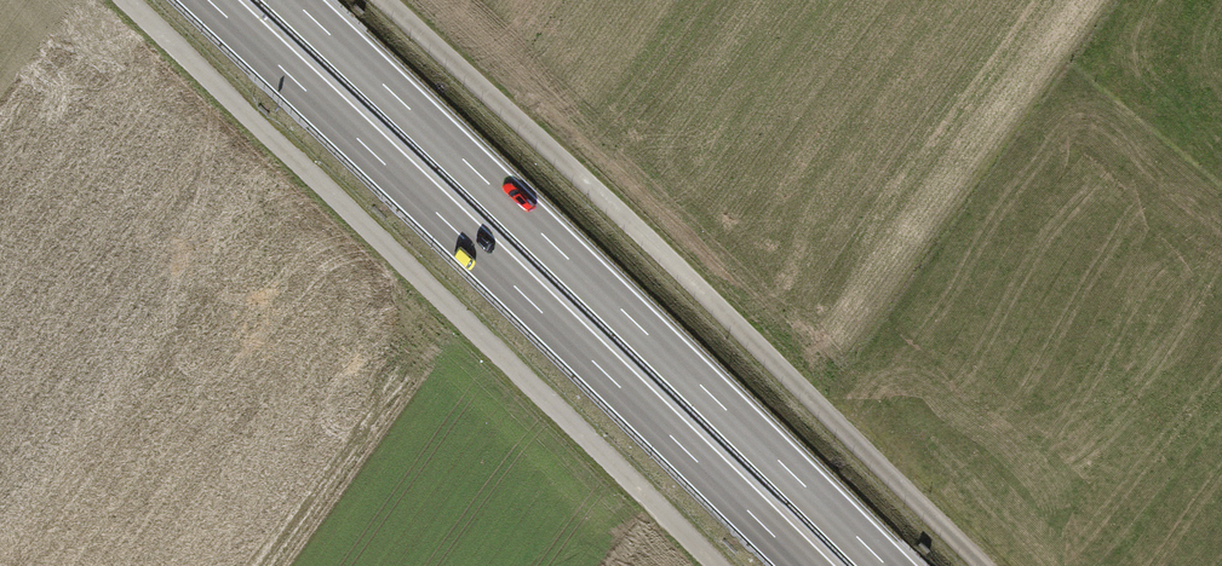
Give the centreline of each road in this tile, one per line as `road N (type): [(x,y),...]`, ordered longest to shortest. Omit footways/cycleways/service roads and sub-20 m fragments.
road 1 (trunk): [(209,0),(804,565)]
road 2 (trunk): [(887,565),(293,0)]
road 3 (track): [(716,565),(123,0)]
road 4 (track): [(977,565),(592,186),(387,0)]

